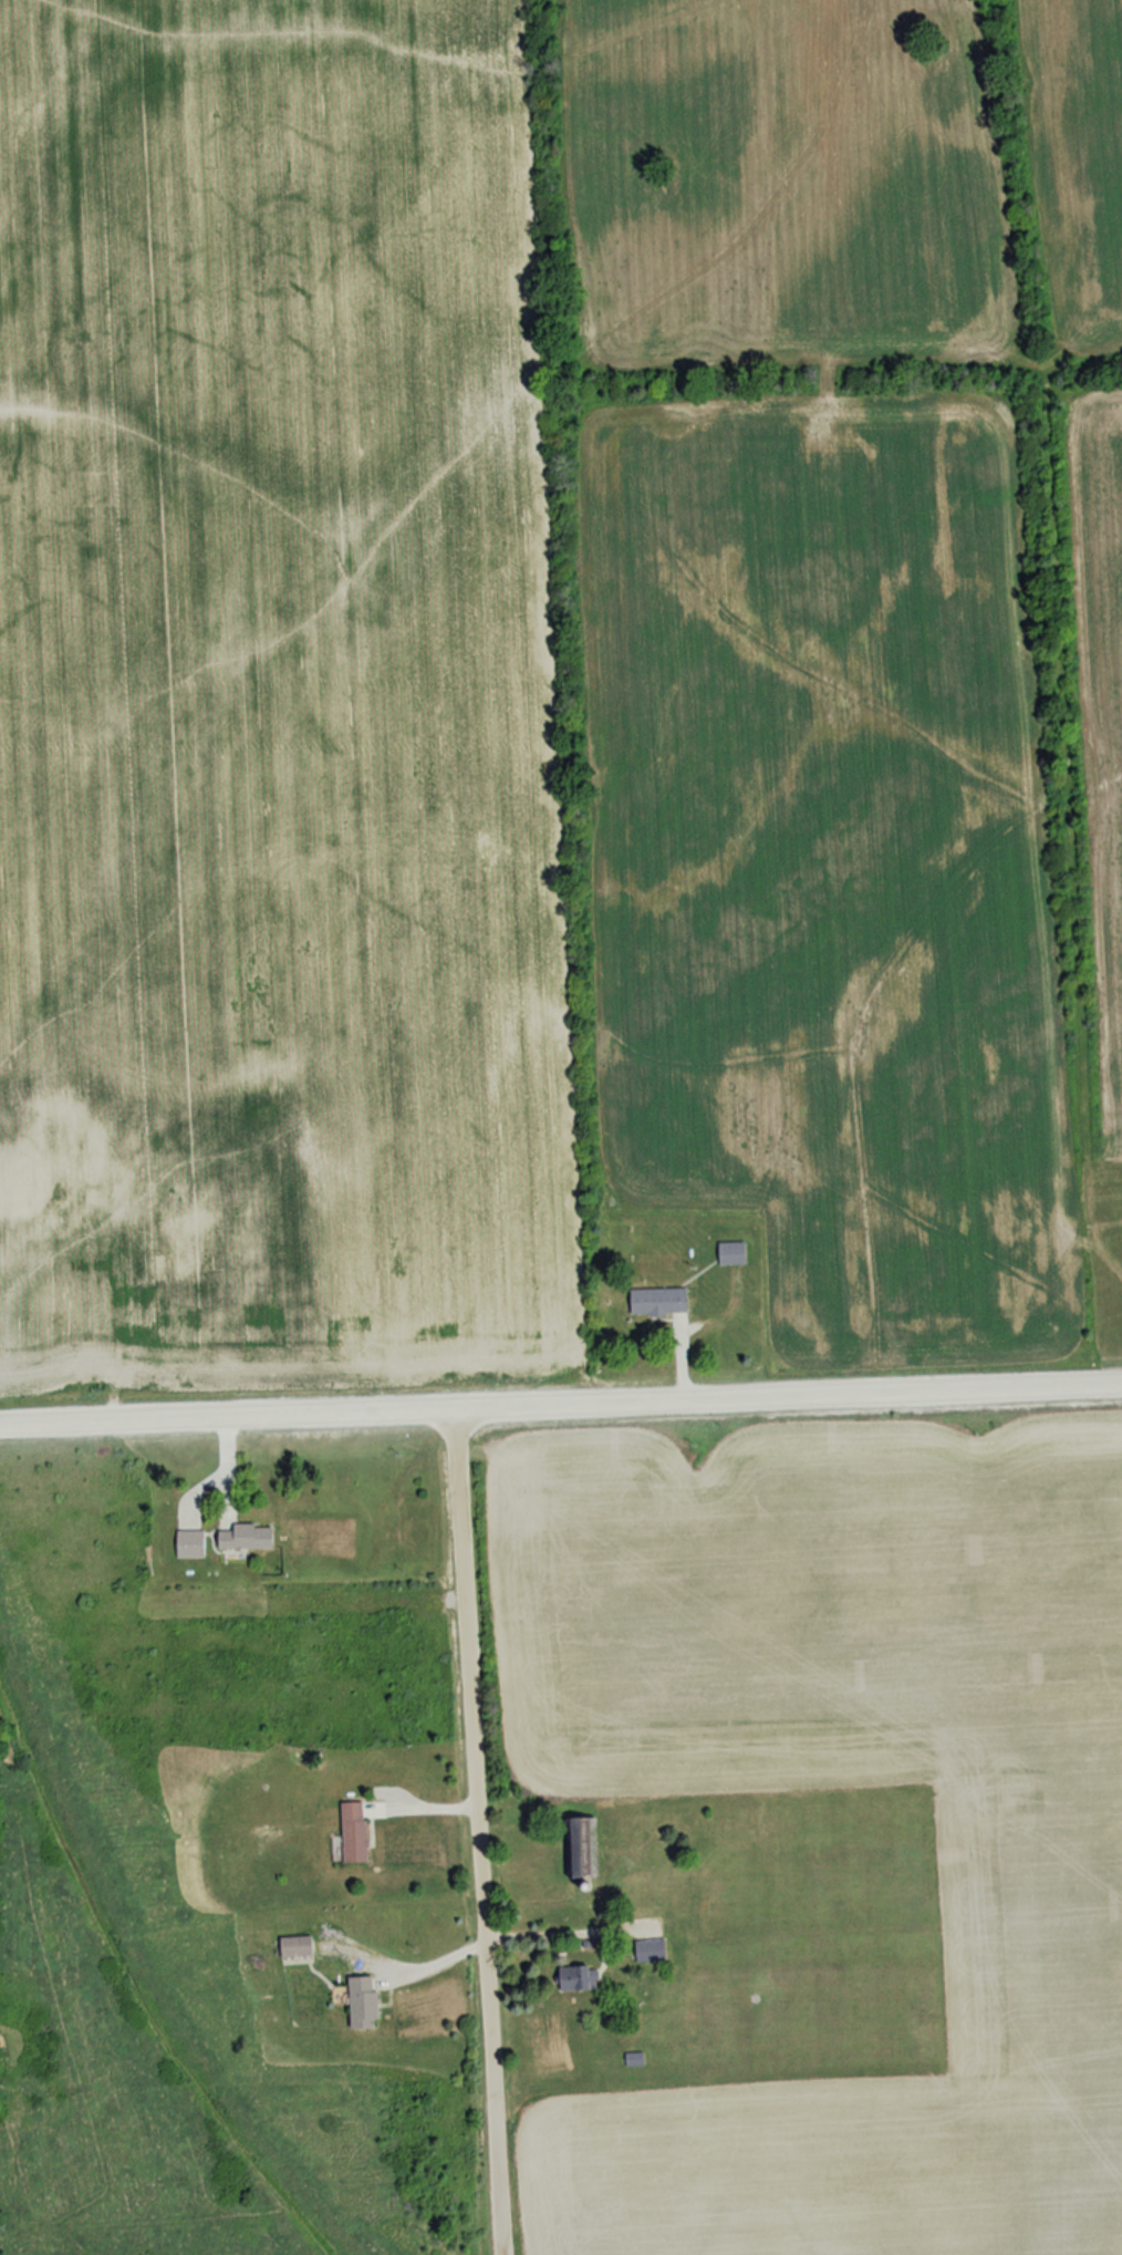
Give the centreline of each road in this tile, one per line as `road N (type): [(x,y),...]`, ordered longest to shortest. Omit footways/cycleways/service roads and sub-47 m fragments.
road 1 (residential): [(0,1426),(1121,1384)]
road 2 (residential): [(454,1409),(500,2254)]

